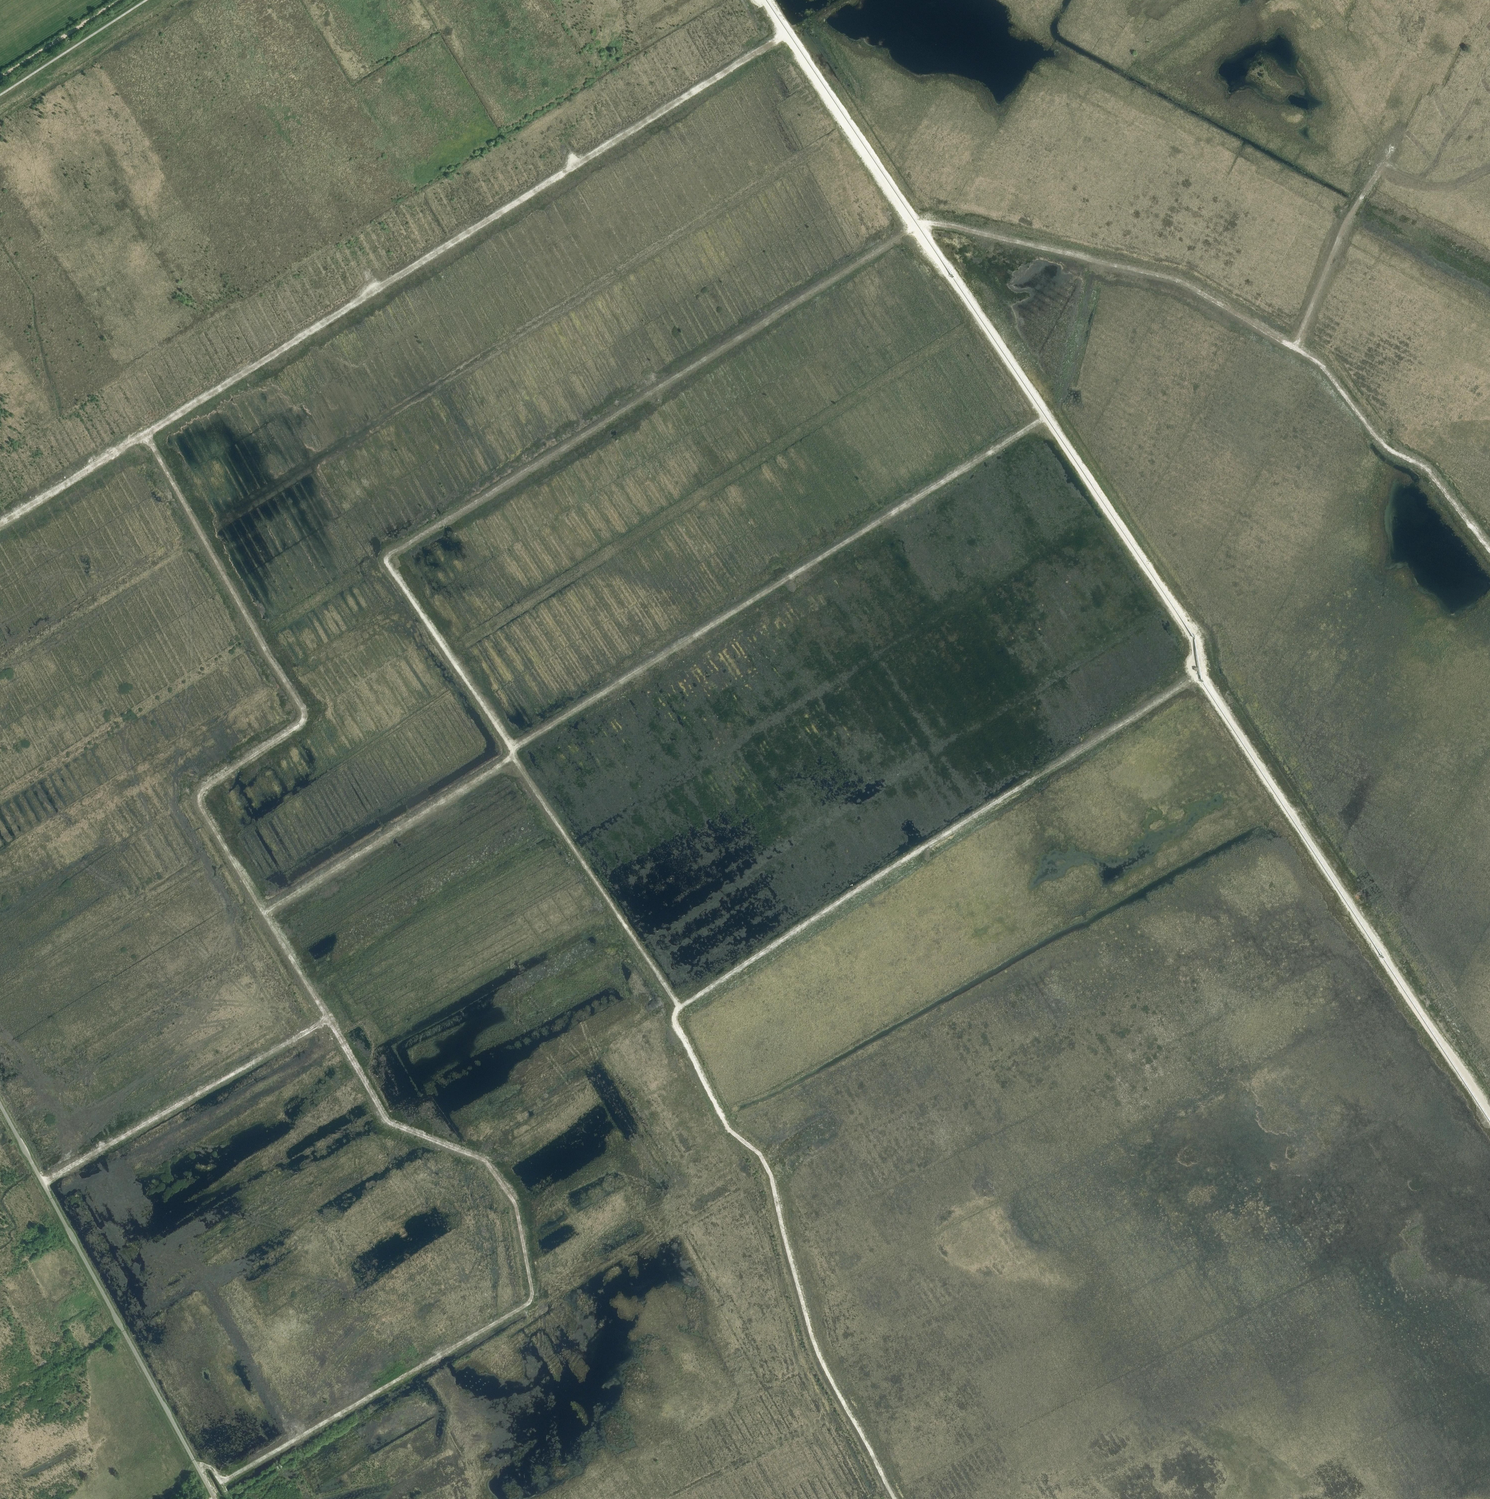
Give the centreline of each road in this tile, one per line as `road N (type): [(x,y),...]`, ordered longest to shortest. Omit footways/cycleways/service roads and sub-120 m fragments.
road 1 (tertiary): [(215,1498),(0,1105)]
road 2 (track): [(120,0),(0,77)]

